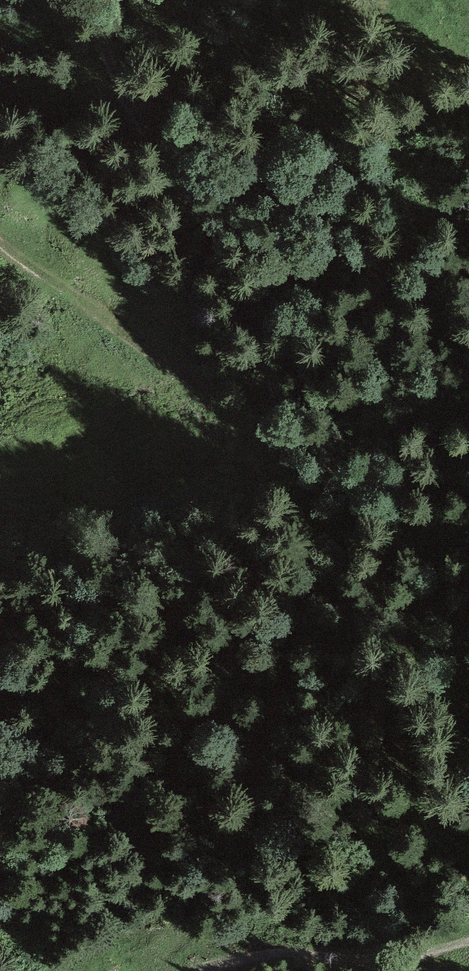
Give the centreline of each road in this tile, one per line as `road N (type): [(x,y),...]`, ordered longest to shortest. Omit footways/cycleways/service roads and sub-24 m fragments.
road 1 (track): [(0,513),(161,509),(238,489),(290,457),(260,285),(127,103),(85,0)]
road 2 (track): [(195,500),(239,456),(237,423),(0,241)]
road 3 (track): [(468,944),(389,963),(267,956),(205,970)]

